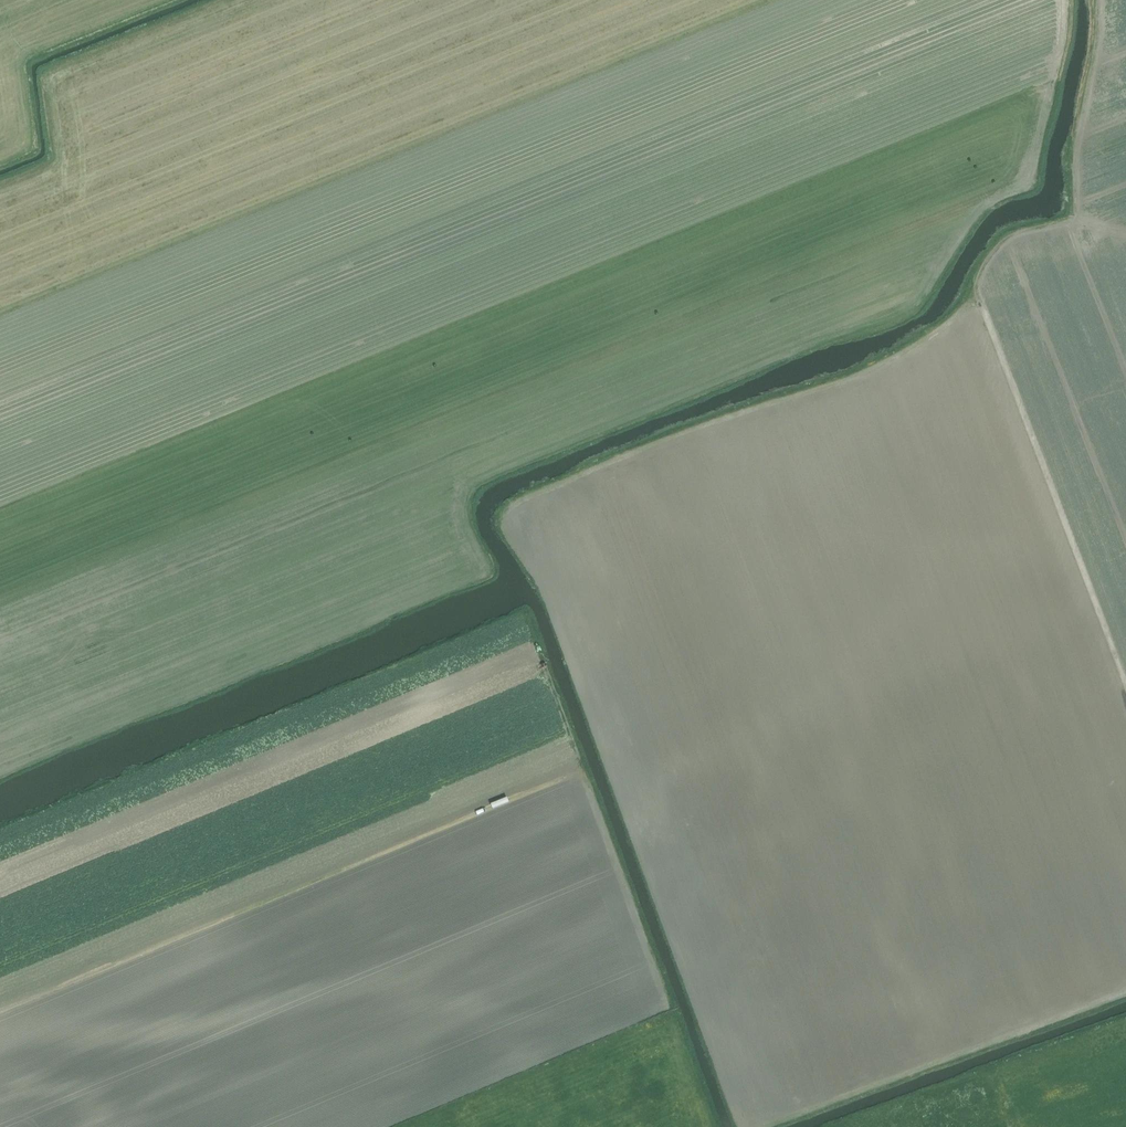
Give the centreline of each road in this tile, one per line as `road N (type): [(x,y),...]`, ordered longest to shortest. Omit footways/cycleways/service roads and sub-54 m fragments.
road 1 (unclassified): [(1125,685),(985,313)]

